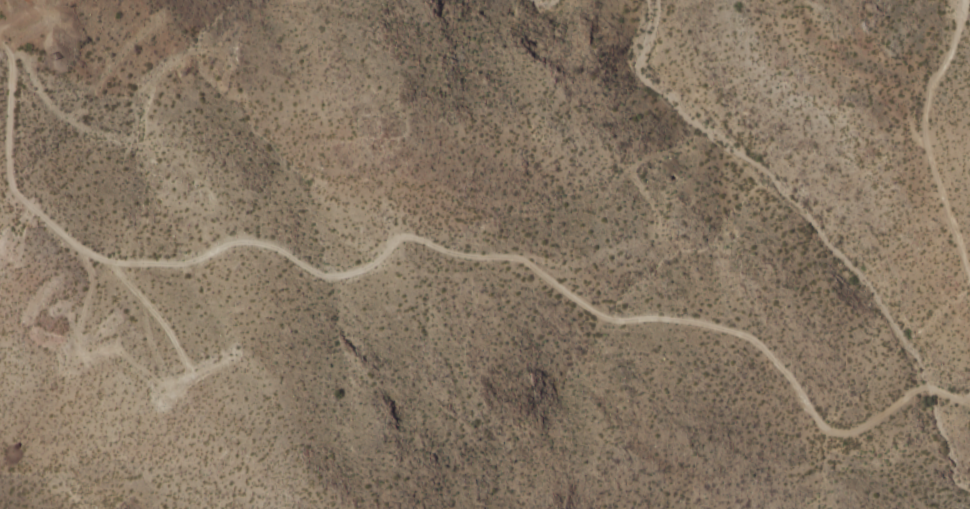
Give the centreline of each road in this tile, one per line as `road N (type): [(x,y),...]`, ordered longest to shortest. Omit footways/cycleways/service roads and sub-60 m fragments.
road 1 (track): [(0,46),(9,62),(10,186),(68,241),(107,262),(186,262),(242,242),(336,276),(373,264),(403,236),(456,255),(519,259),(610,321),(666,318),(744,337),(793,382),(824,430),(857,431),(920,388),(966,401)]
road 2 (track): [(969,283),(923,129),(962,0)]
road 3 (track): [(107,262),(160,322),(188,374)]

